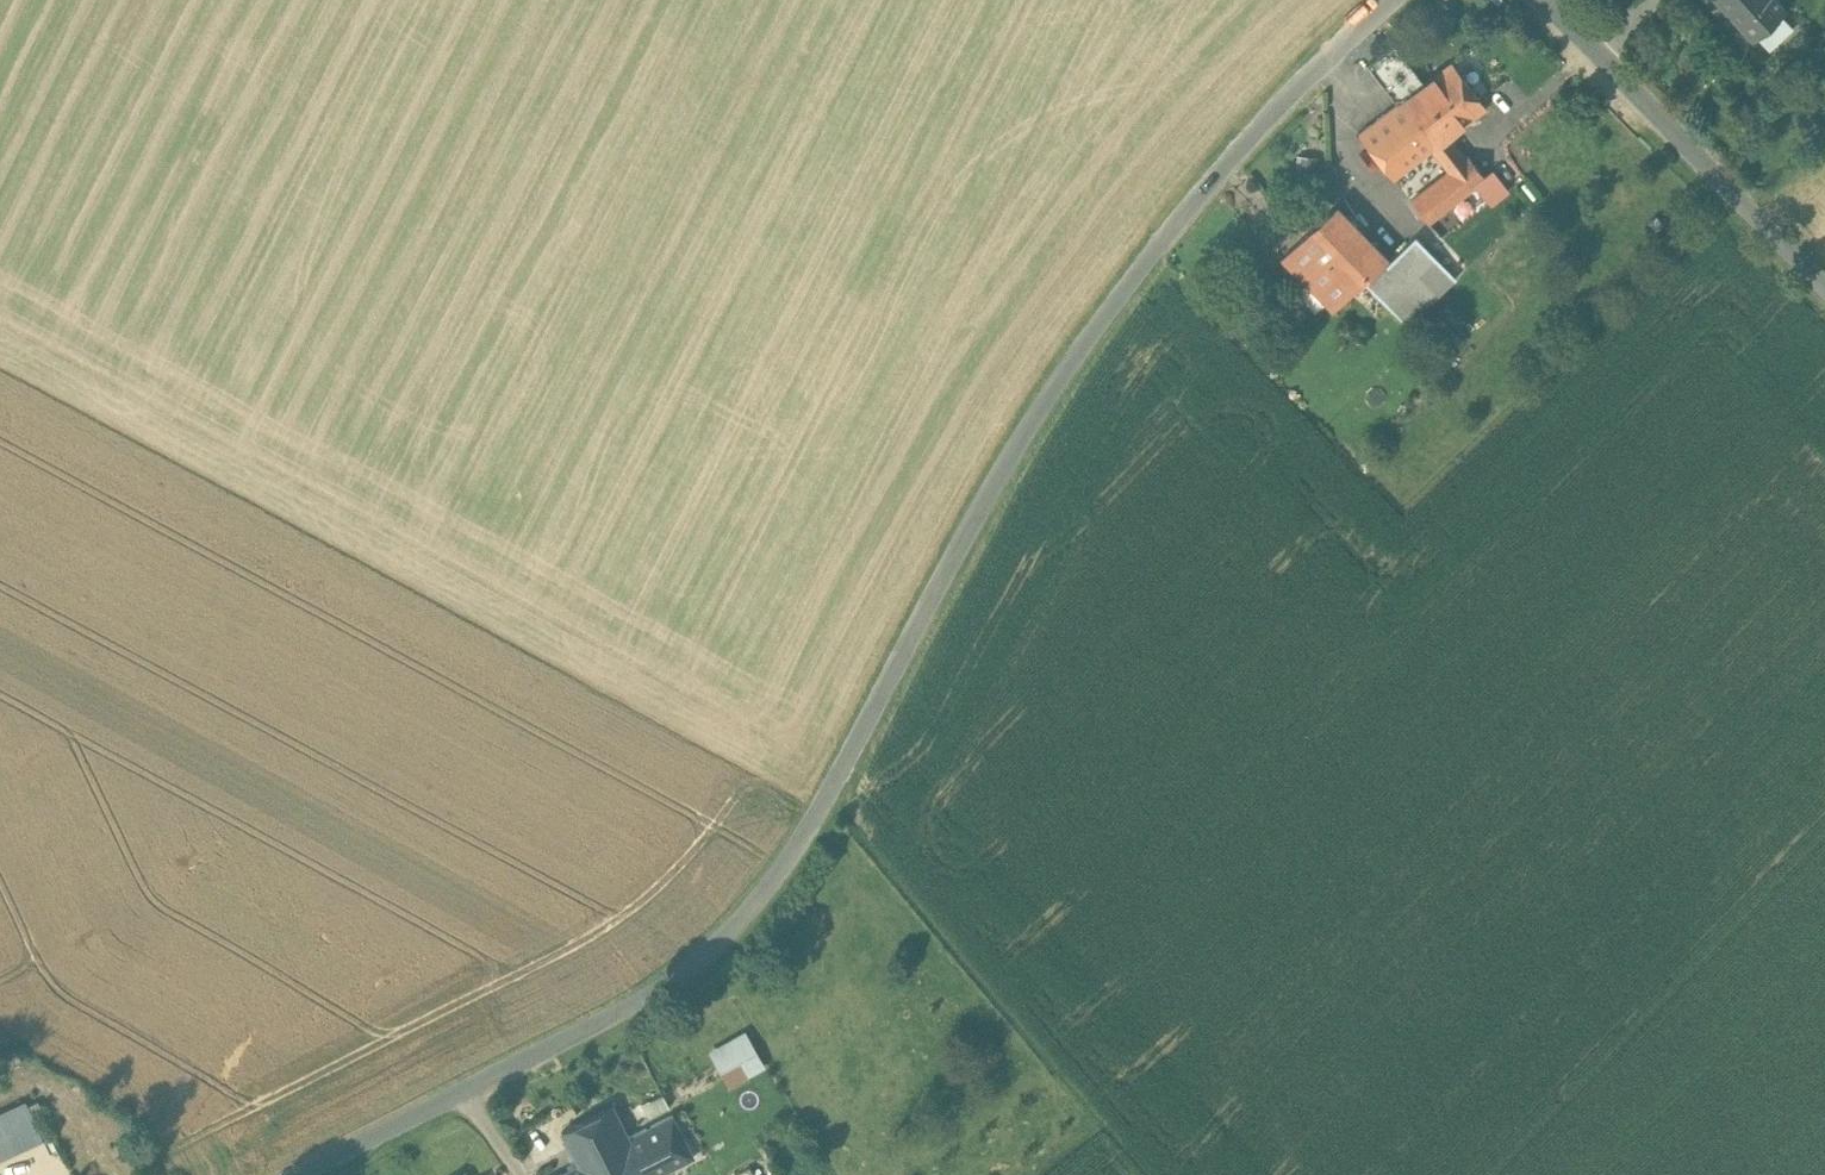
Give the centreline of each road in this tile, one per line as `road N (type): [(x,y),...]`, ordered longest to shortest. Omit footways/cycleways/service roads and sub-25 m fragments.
road 1 (unclassified): [(312,1174),(627,1016),(727,944),(820,818),(946,583),(1082,355),(1274,114),(1393,0)]
road 2 (tertiary): [(1538,0),(1824,290)]

